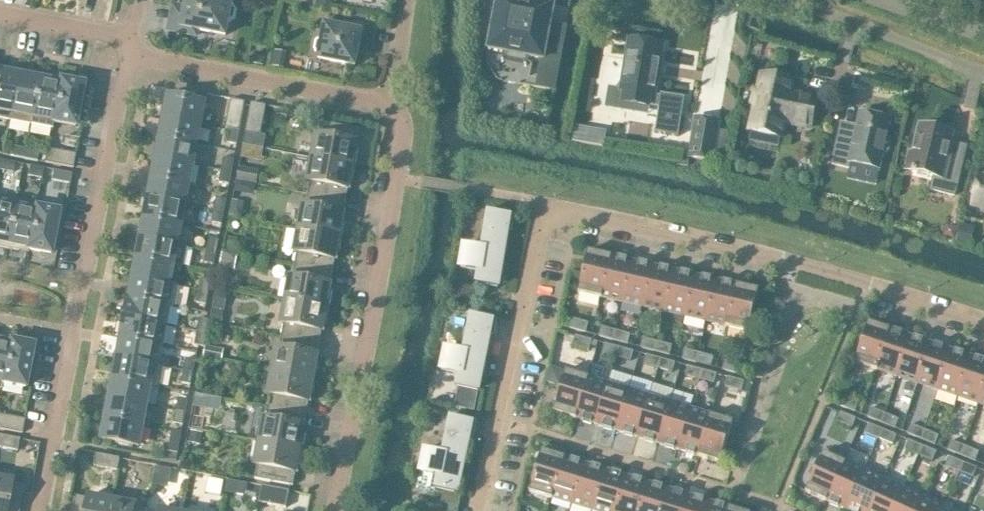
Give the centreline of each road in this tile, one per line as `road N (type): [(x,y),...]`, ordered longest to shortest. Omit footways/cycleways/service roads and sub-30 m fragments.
road 1 (residential): [(38,510),(128,48)]
road 2 (residential): [(983,319),(709,240),(541,204)]
road 3 (residential): [(329,510),(397,176),(405,125),(395,108)]
road 4 (residential): [(476,510),(541,204)]
road 5 (residential): [(395,108),(159,63),(128,48)]
road 6 (residential): [(128,48),(102,32),(0,13)]

